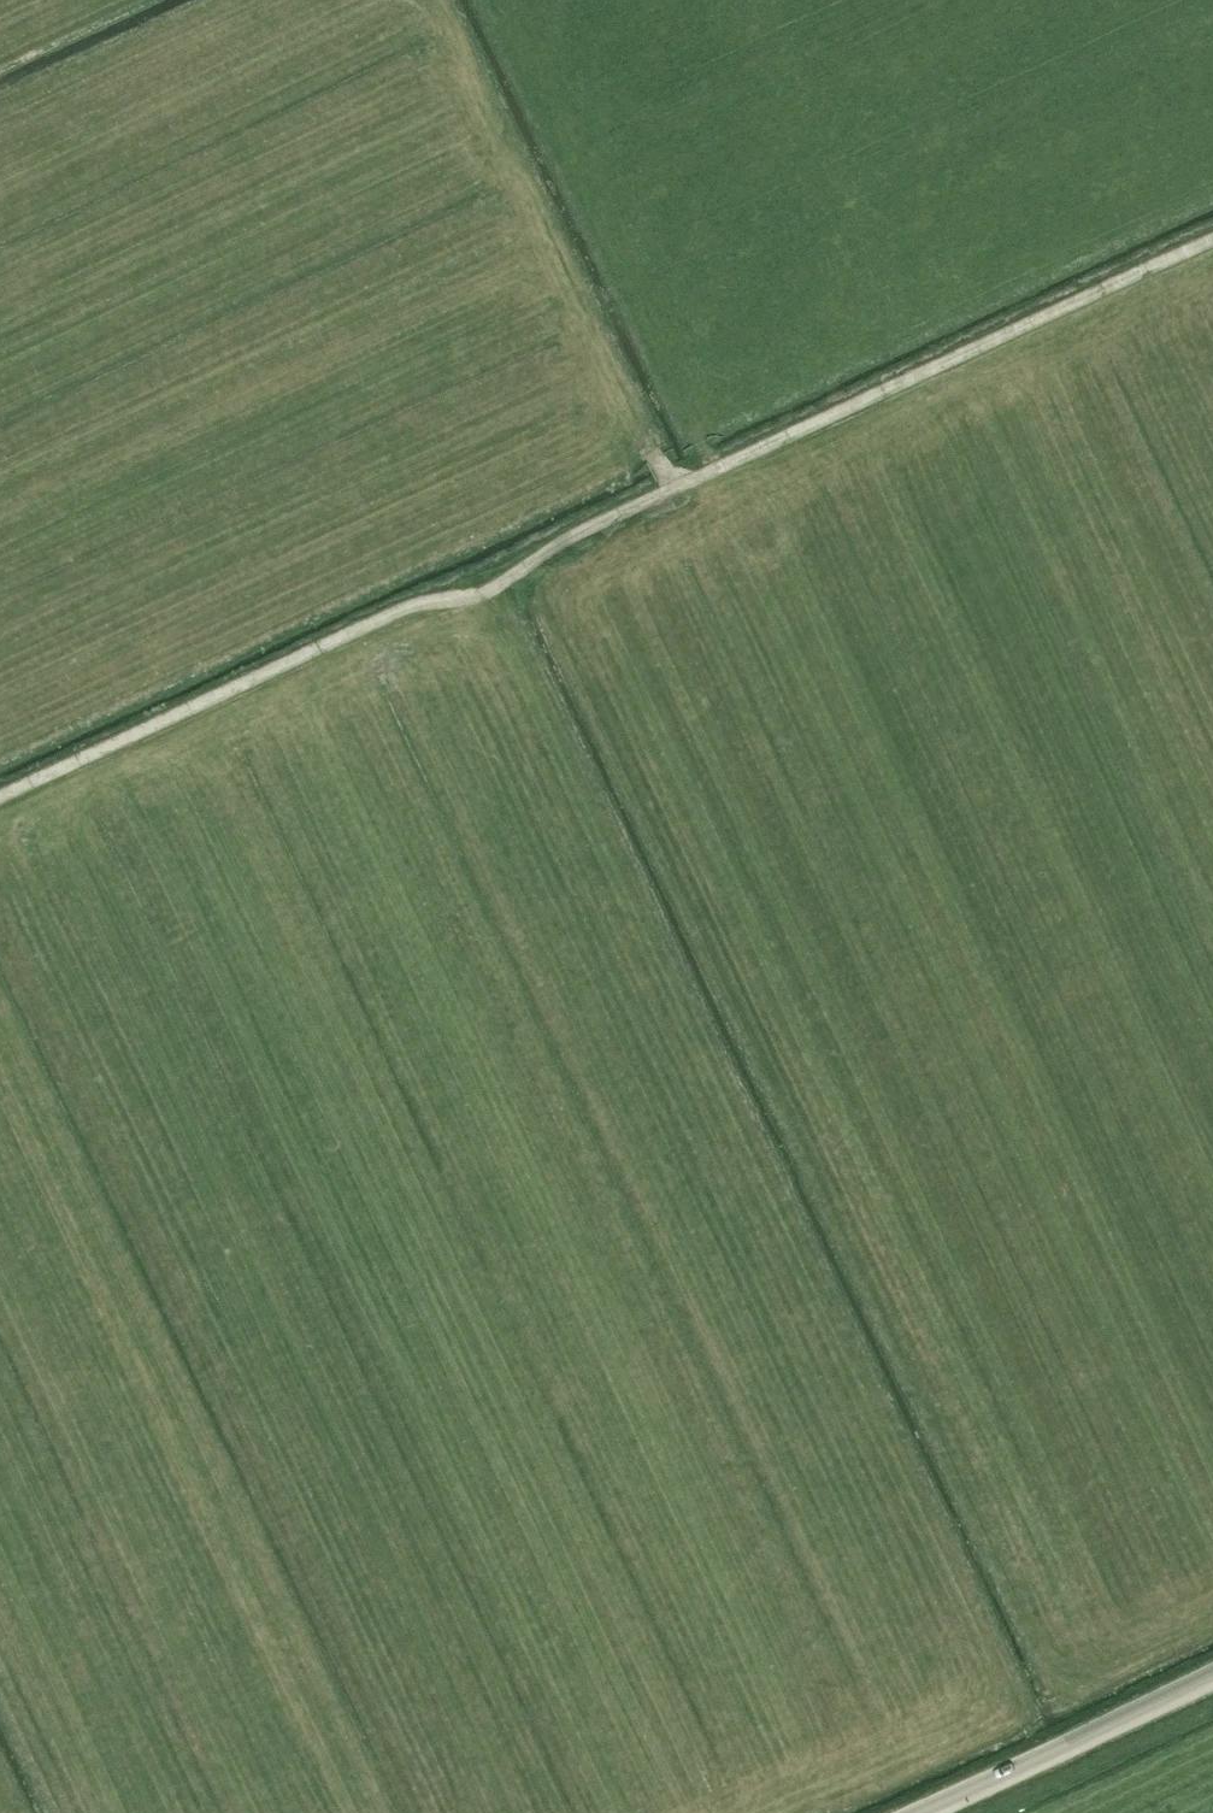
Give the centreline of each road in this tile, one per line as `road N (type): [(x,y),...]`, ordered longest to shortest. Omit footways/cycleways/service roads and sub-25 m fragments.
road 1 (unclassified): [(913,1812),(1212,1672)]

